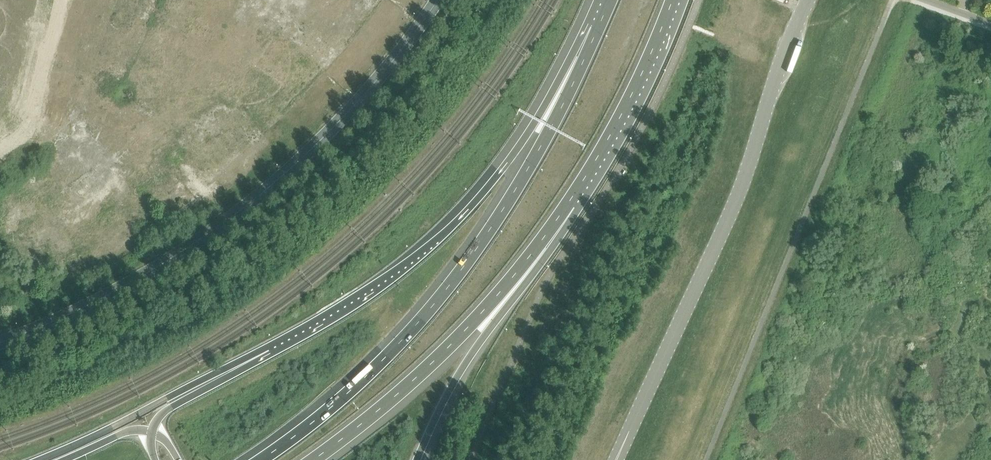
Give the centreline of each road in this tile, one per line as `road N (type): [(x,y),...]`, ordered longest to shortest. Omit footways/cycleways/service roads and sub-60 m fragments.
road 1 (unclassified): [(0,342),(136,281),(247,207),(331,132),(439,0)]
road 2 (motorway): [(599,26),(515,190),(441,295),(340,399),(259,459)]
road 3 (unclassified): [(809,0),(732,207),(618,459)]
road 4 (motorway): [(313,459),(464,331),(569,203)]
road 5 (motorway): [(417,459),(462,369),(569,203)]
road 6 (motorway): [(599,26),(494,180),(419,253)]
road 7 (motorway): [(569,203),(643,71),(672,0)]
road 8 (trunk): [(276,342),(115,425)]
road 9 (trunk): [(419,253),(276,342)]
road 10 (primary): [(276,342),(169,409),(151,433)]

